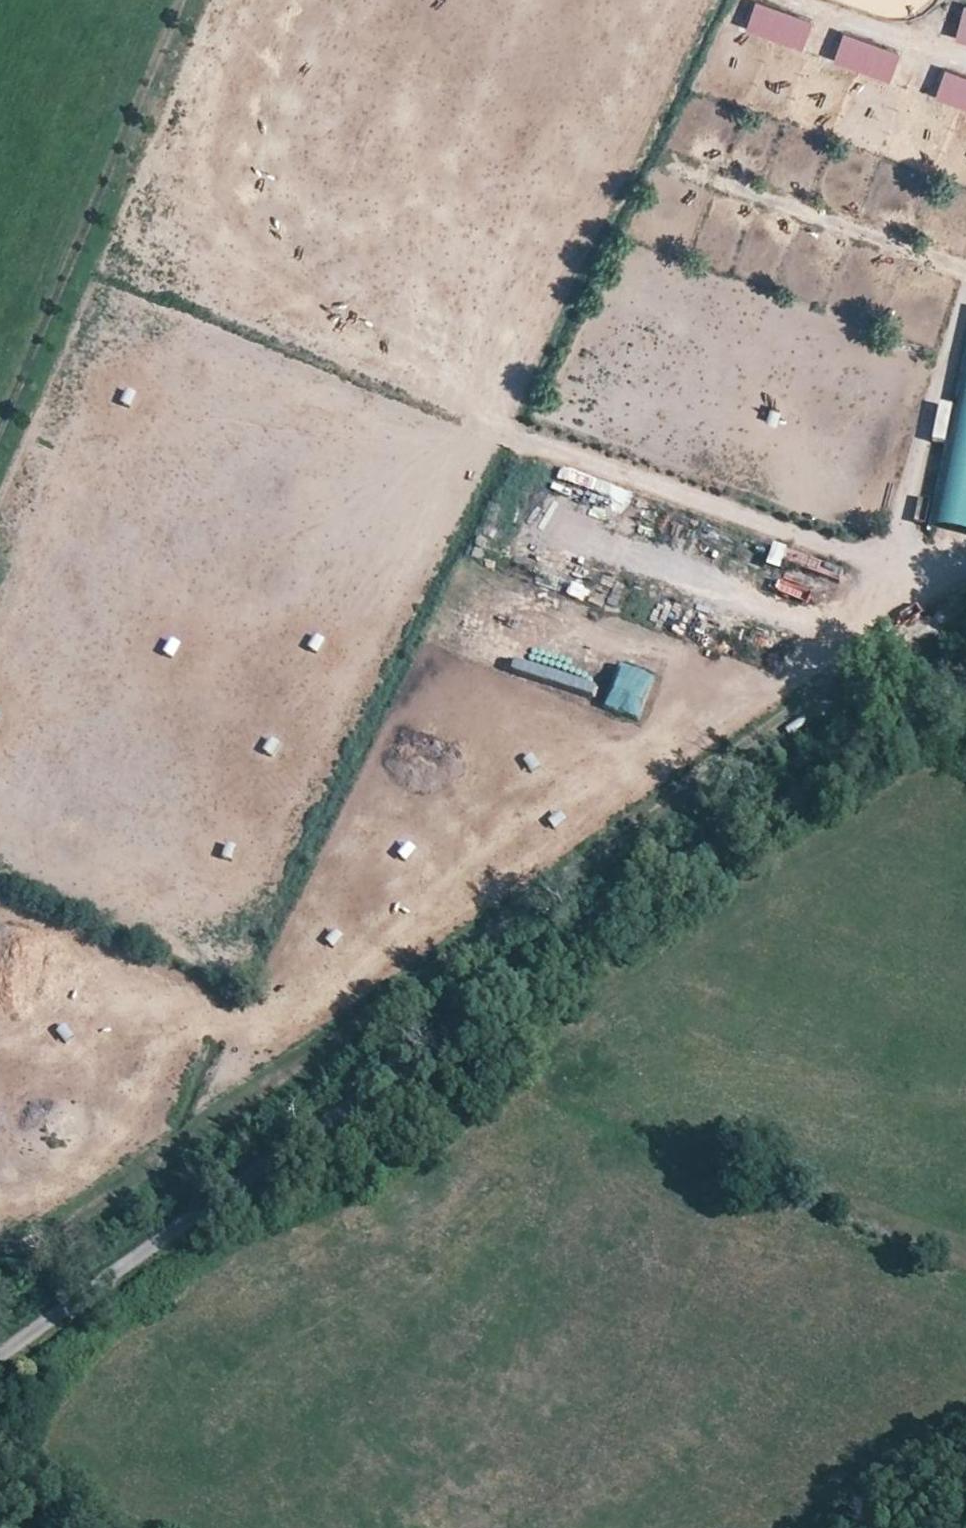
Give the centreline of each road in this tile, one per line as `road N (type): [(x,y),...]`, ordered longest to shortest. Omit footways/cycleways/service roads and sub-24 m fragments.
road 1 (track): [(965,557),(938,572),(855,560),(513,436)]

